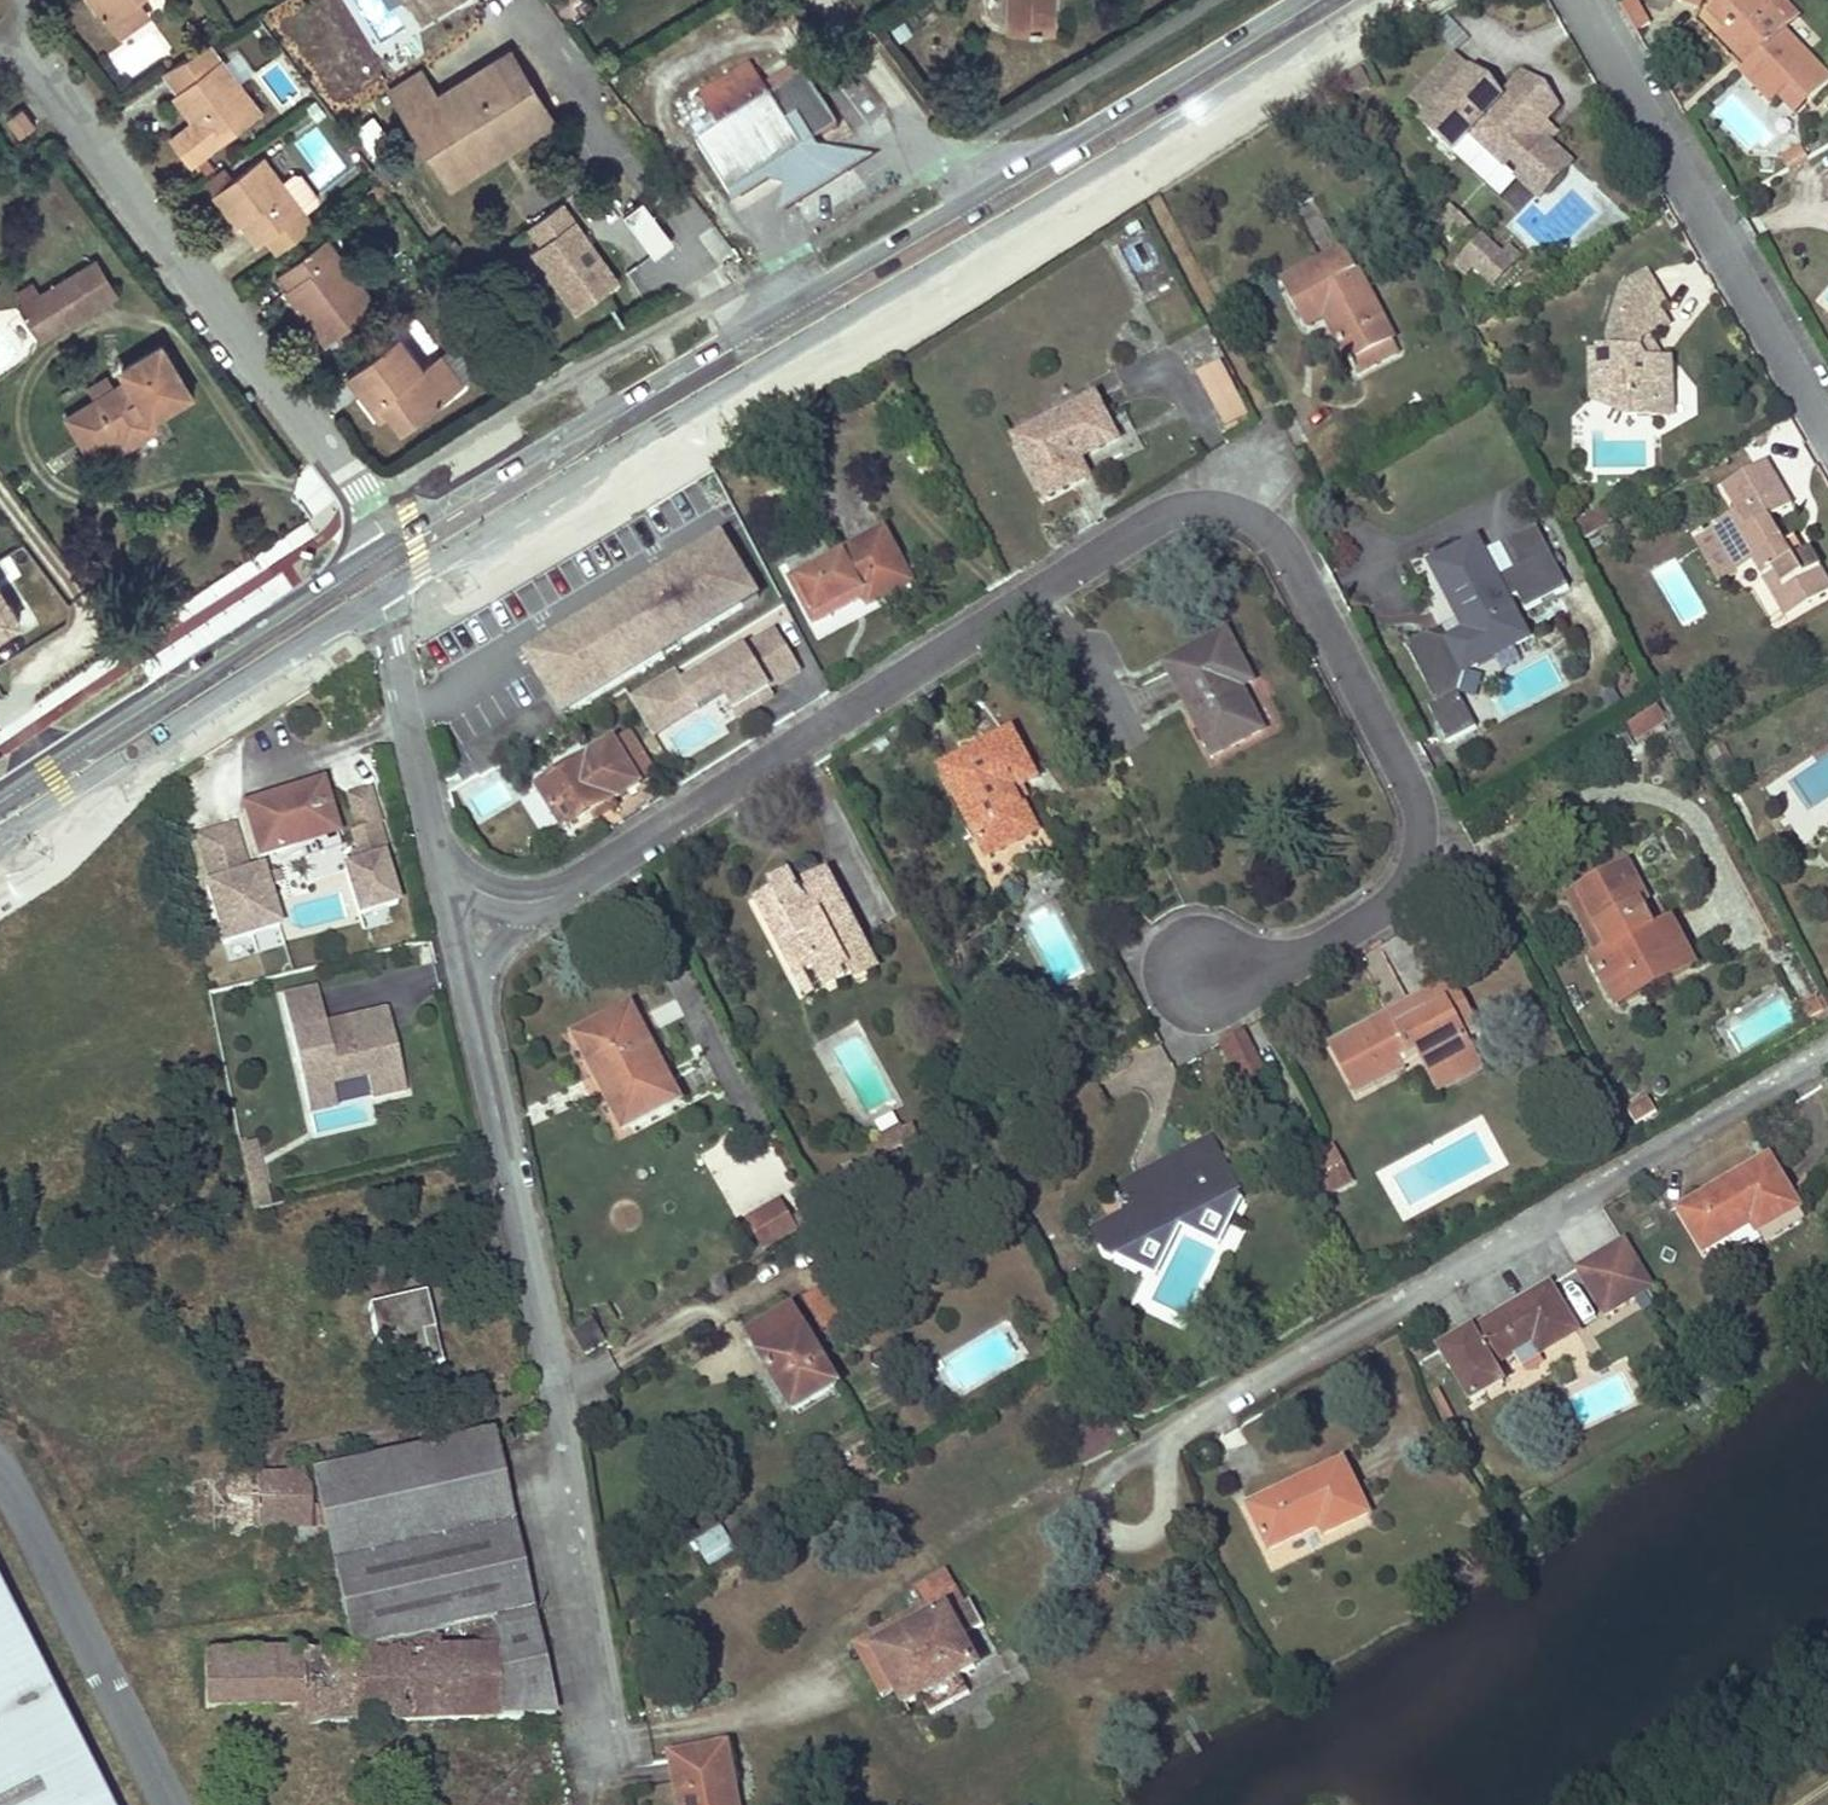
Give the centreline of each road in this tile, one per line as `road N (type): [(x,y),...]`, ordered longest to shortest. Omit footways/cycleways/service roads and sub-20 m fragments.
road 1 (residential): [(536,901),(573,886),(1161,517),(1223,510),(1284,545),(1418,804),(1420,837),(1412,870),(1390,904),(1306,957),(1206,970)]
road 2 (secondary): [(374,576),(1331,0)]
road 3 (residential): [(471,997),(556,1421),(593,1738),(585,1804)]
road 4 (residential): [(374,576),(363,507),(8,35)]
road 5 (residential): [(1578,0),(1827,432)]
road 6 (secondary): [(0,819),(374,576)]
road 7 (residential): [(1827,1052),(1452,1272)]
road 8 (residential): [(374,576),(437,852)]
road 9 (residential): [(437,852),(471,997)]

